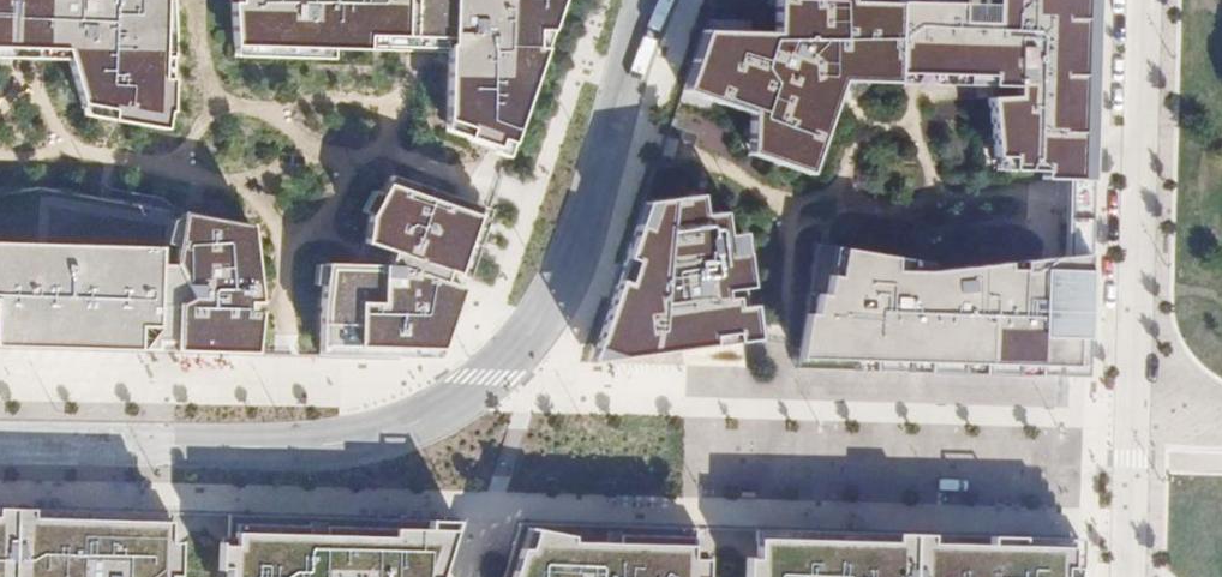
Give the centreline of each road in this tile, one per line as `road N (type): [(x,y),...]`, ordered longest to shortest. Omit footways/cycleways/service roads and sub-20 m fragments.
road 1 (residential): [(1141,0),(1123,576)]

